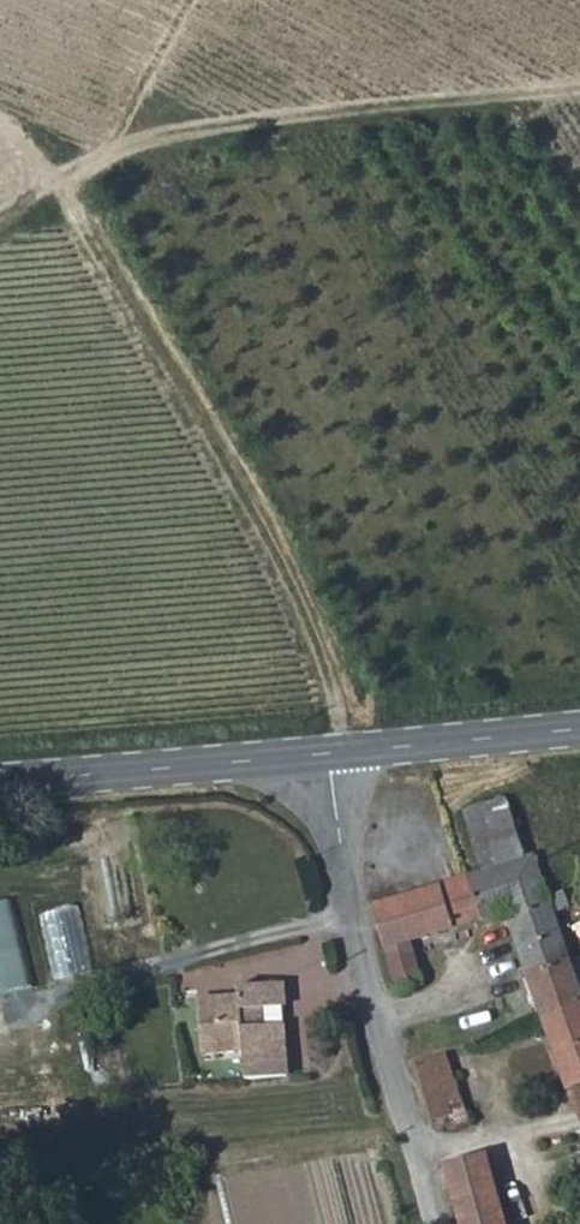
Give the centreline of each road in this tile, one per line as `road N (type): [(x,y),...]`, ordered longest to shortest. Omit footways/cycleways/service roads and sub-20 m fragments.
road 1 (track): [(327,753),(342,705),(53,194),(109,143),(579,81)]
road 2 (secondary): [(0,778),(579,728)]
road 3 (track): [(109,143),(189,0)]
road 4 (track): [(0,223),(53,194),(33,156),(0,133)]

